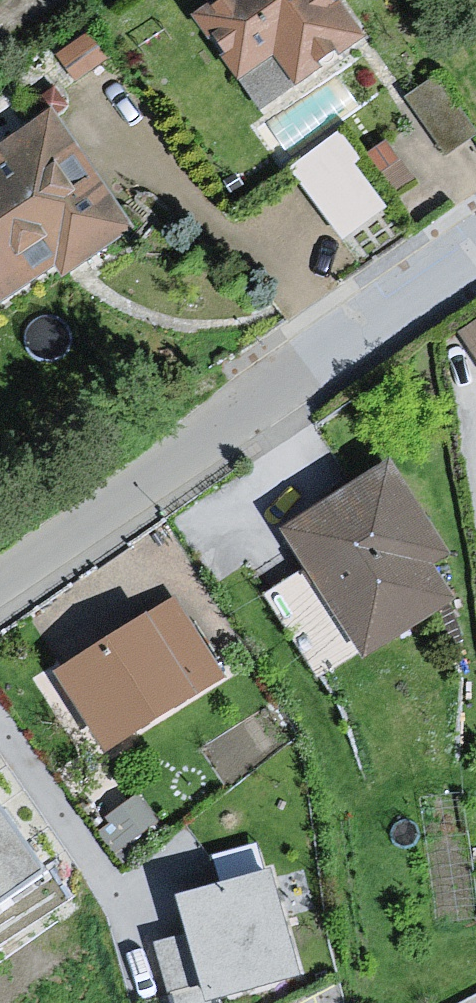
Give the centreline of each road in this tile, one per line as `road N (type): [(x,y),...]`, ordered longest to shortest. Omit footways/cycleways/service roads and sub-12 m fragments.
road 1 (residential): [(475,255),(0,583)]

